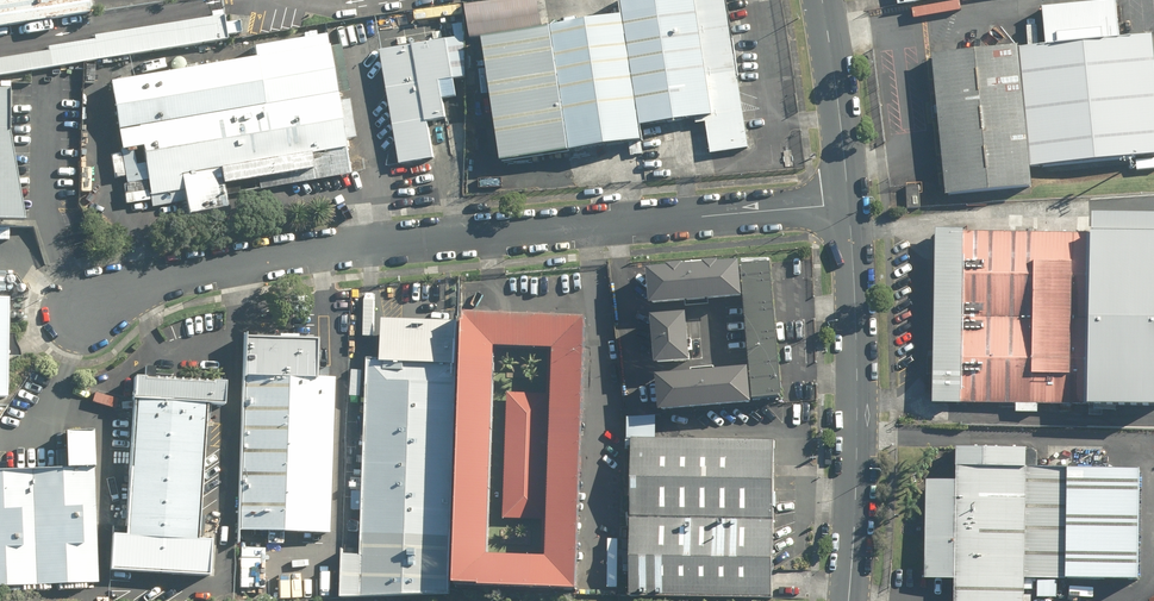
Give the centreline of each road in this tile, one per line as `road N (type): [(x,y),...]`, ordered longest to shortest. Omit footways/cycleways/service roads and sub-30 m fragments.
road 1 (residential): [(86,314),(143,285),(290,254),(849,204)]
road 2 (tertiary): [(848,600),(858,377),(849,204)]
road 3 (tertiary): [(849,204),(821,0)]

